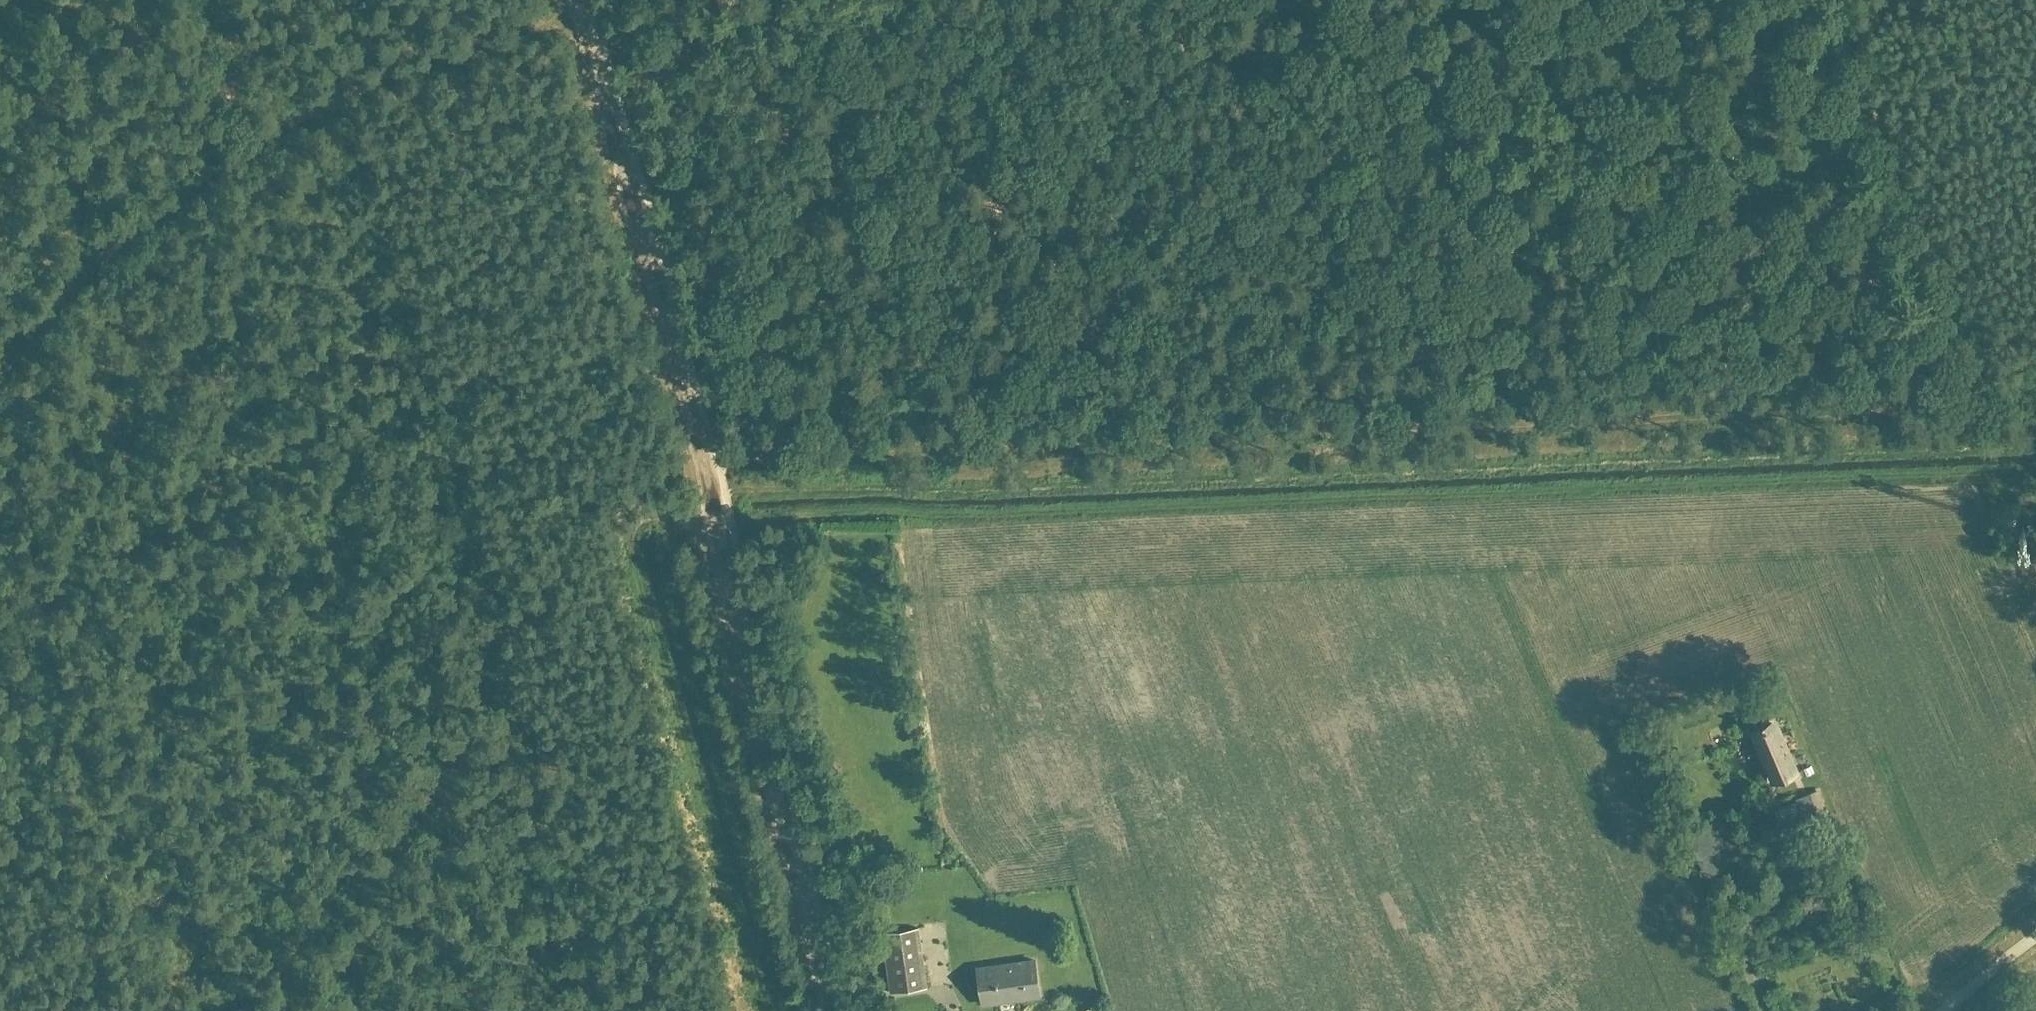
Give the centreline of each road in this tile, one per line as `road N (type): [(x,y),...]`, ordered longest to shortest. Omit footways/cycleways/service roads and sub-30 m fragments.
road 1 (track): [(695,452),(1930,395)]
road 2 (track): [(832,1010),(772,797),(689,426),(578,20)]
road 3 (track): [(1765,0),(1930,395)]
road 4 (track): [(578,20),(435,65),(252,149)]
road 5 (track): [(252,149),(146,228),(0,371)]
road 6 (track): [(252,149),(206,0)]

